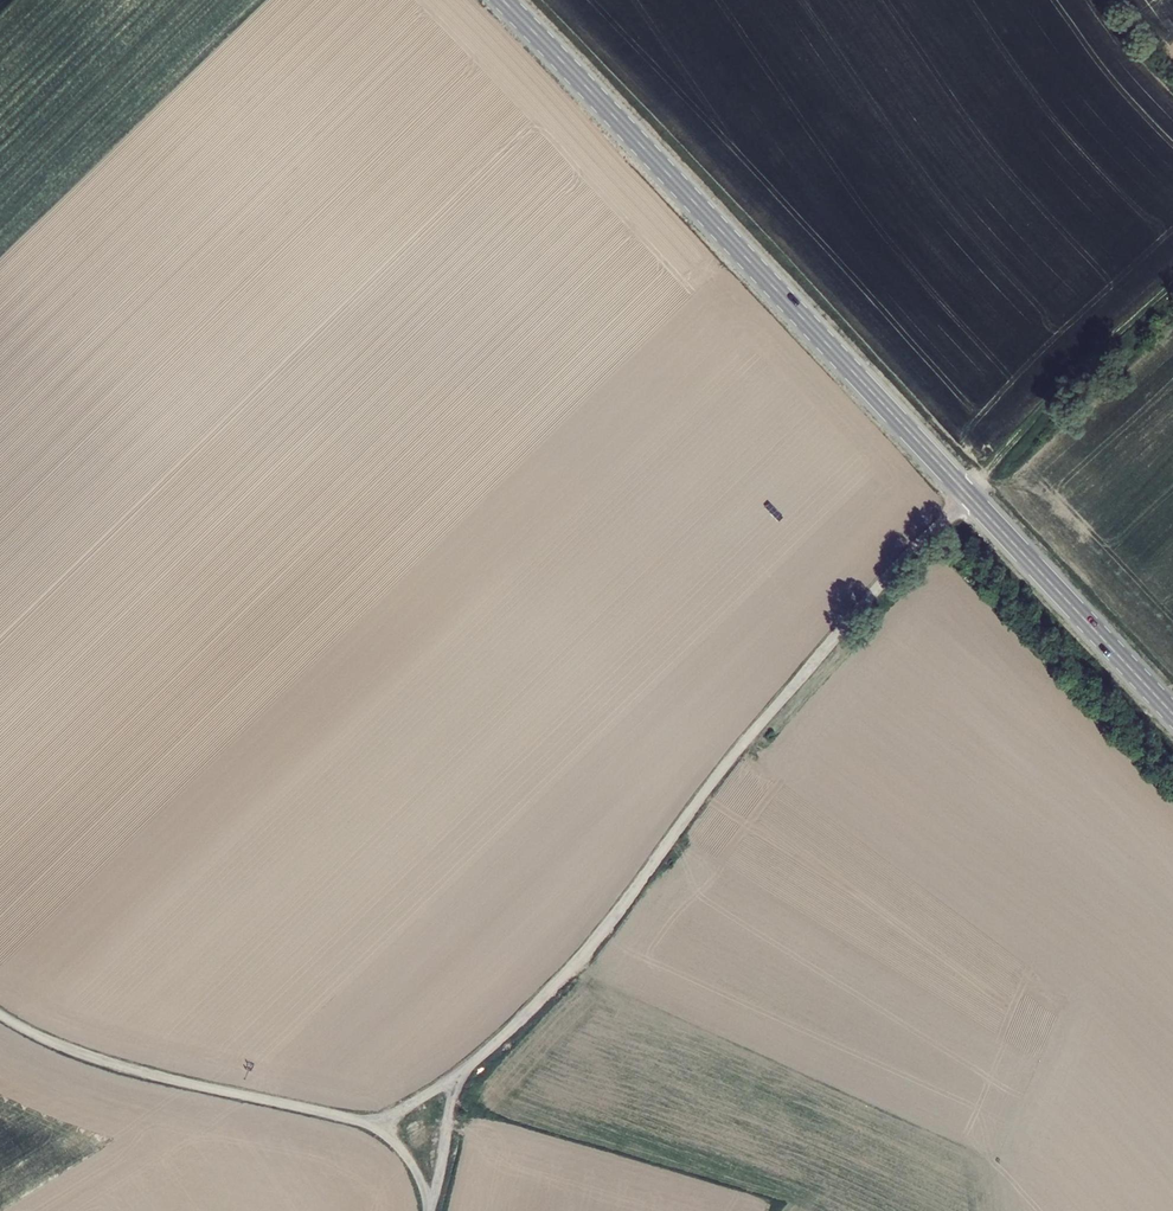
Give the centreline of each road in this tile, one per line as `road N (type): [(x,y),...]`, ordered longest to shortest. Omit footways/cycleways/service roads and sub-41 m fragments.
road 1 (primary): [(1172,714),(502,0)]
road 2 (unclassified): [(428,1210),(410,1159),(376,1123),(114,1065),(0,1015)]
road 3 (track): [(966,494),(1172,287)]

